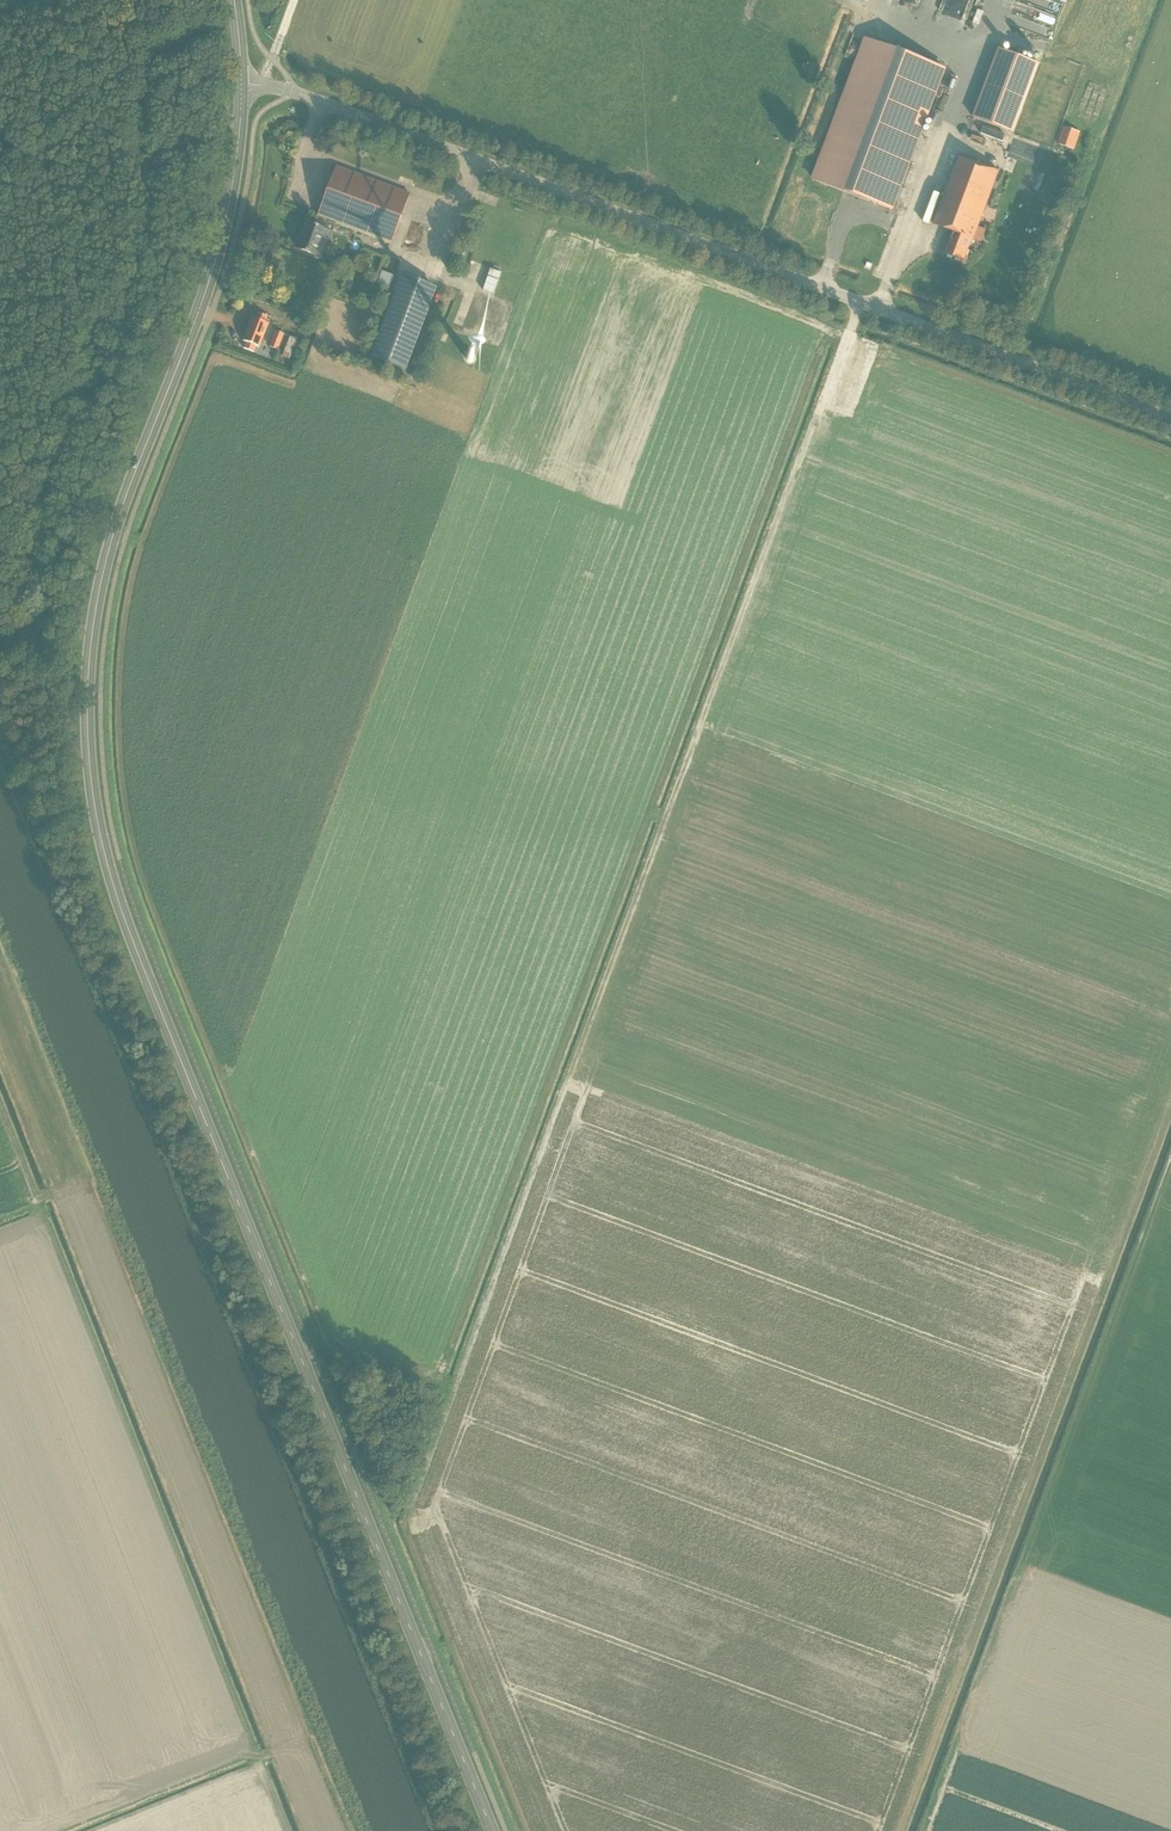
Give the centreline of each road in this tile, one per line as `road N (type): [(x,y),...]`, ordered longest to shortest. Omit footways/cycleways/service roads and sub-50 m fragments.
road 1 (secondary): [(489,1830),(158,1010),(109,876),(91,788),(88,703),(98,618),(111,557),(209,286),(233,187),(242,86)]
road 2 (unclassified): [(1170,419),(289,89),(242,86)]

